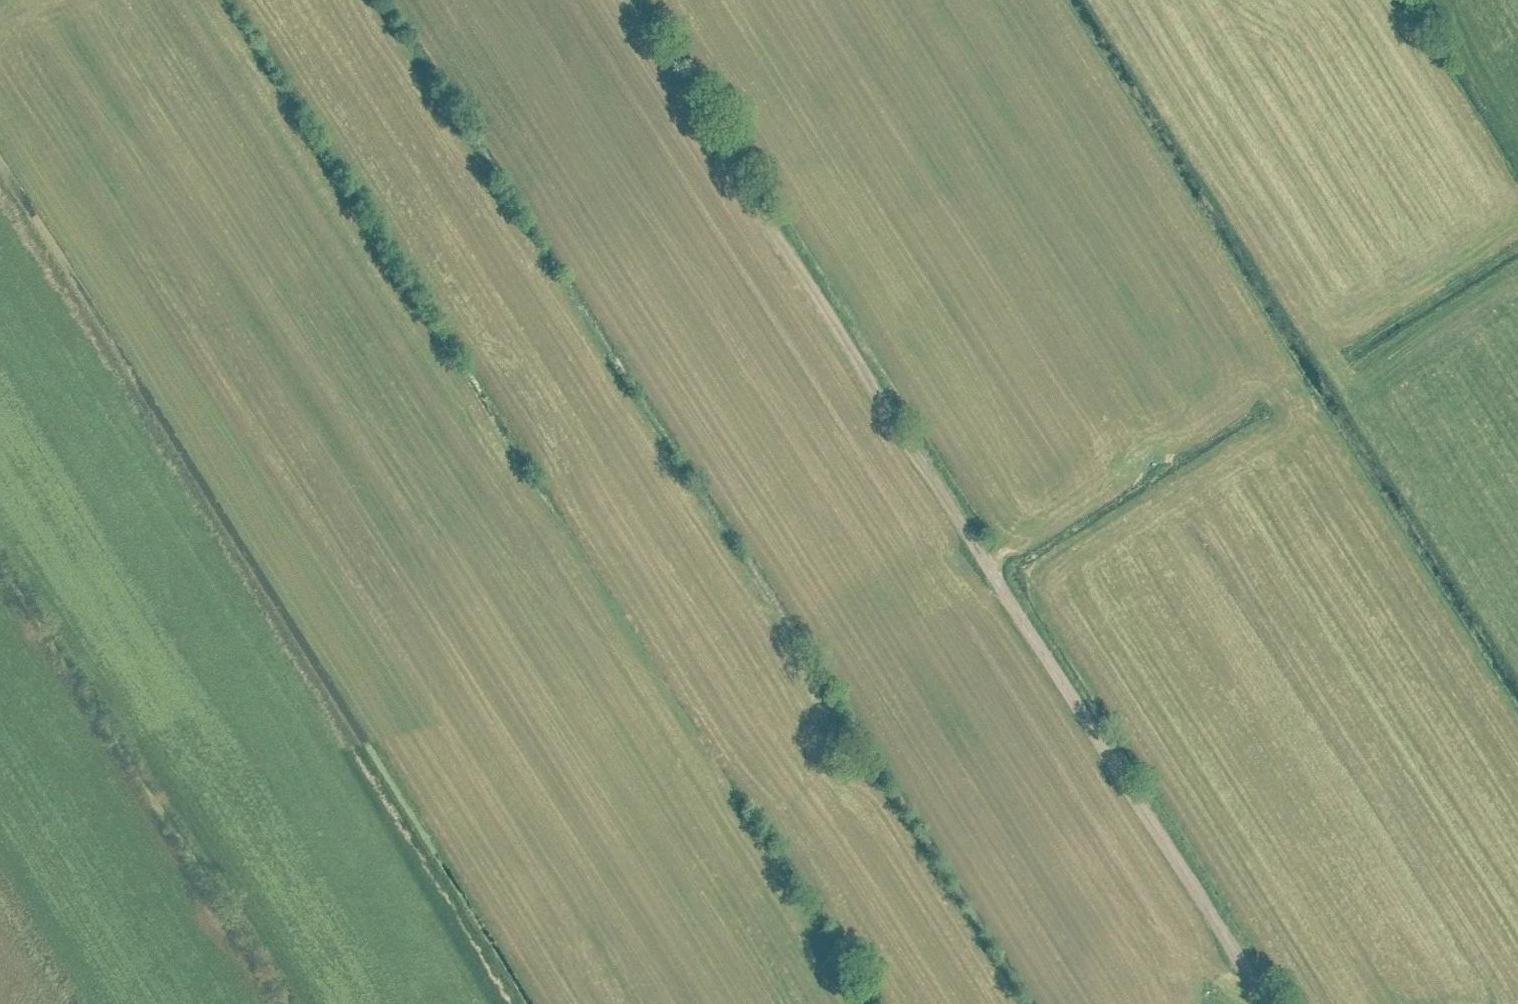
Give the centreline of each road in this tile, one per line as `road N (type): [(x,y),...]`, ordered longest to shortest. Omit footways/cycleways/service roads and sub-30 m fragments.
road 1 (track): [(1261,1003),(626,0)]

